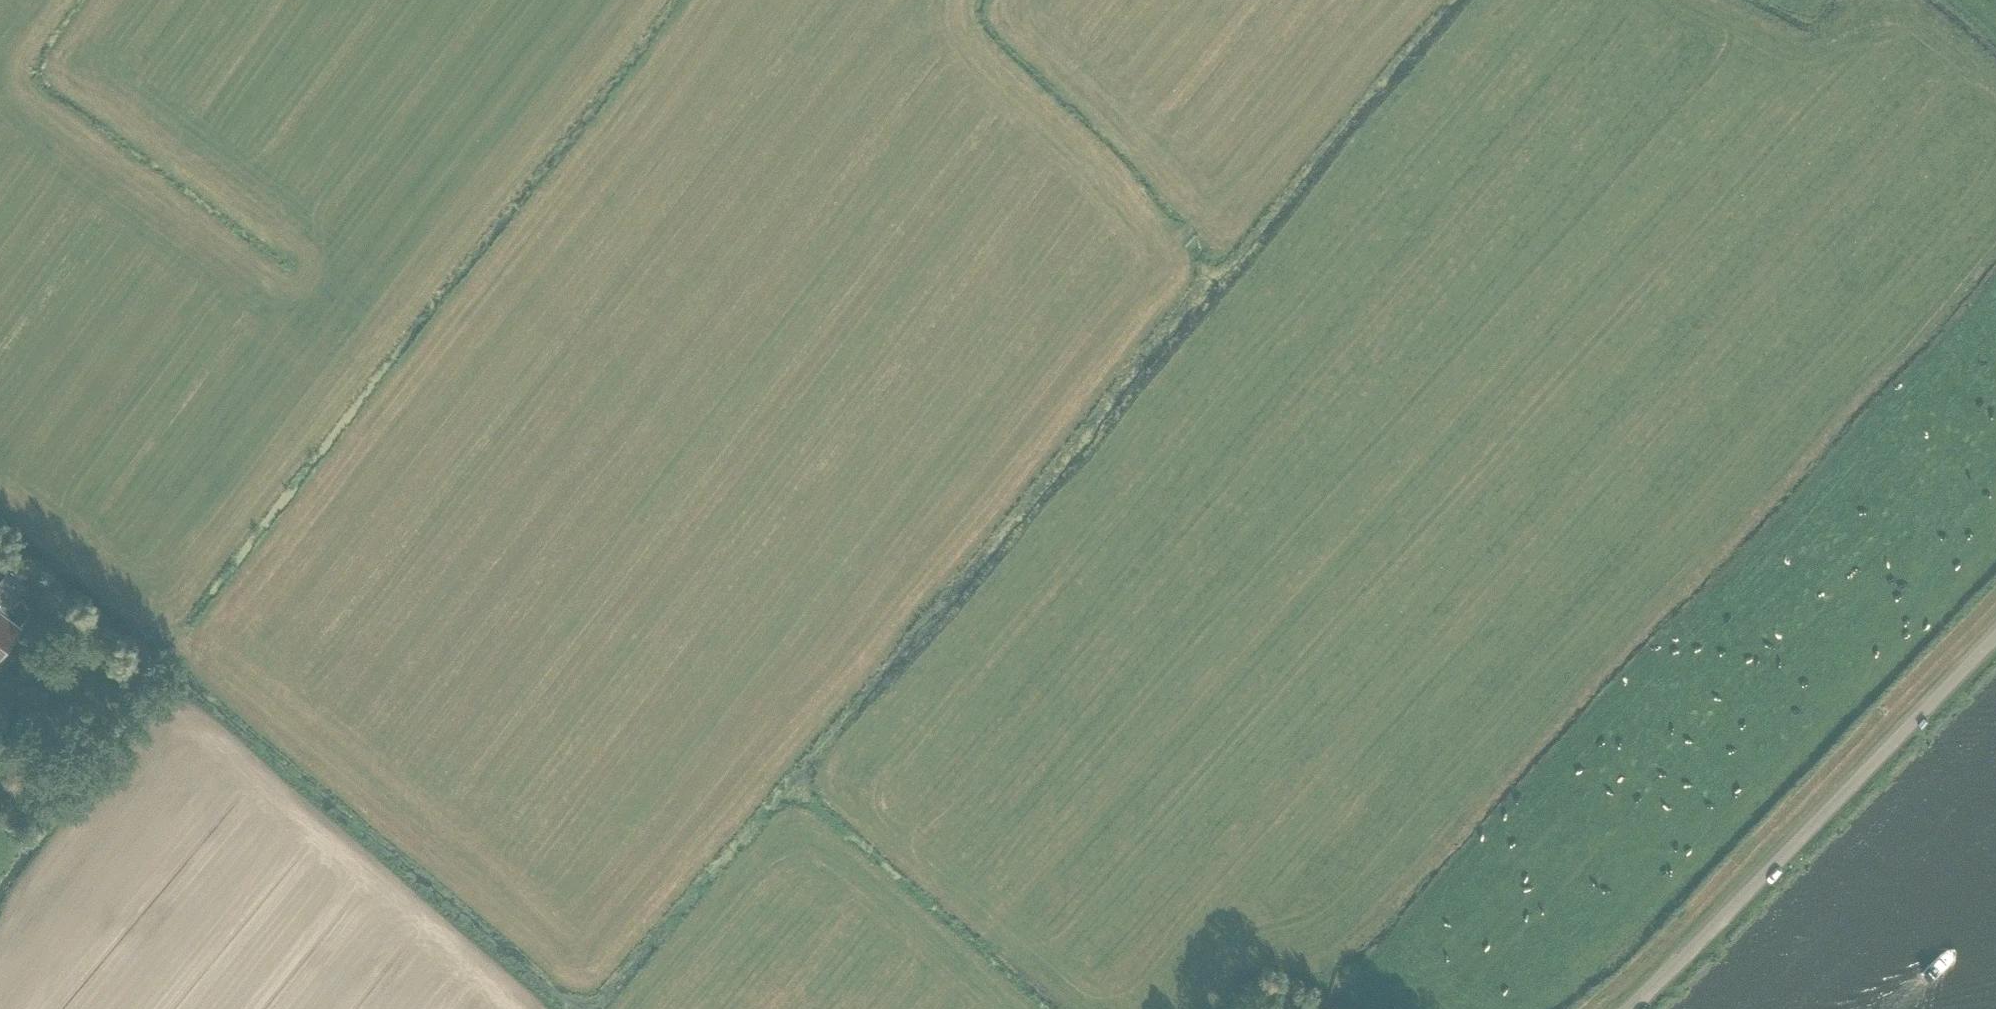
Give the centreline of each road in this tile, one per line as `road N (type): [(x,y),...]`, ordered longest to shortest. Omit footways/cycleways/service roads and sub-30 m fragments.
road 1 (unclassified): [(1631,1008),(1995,635)]

